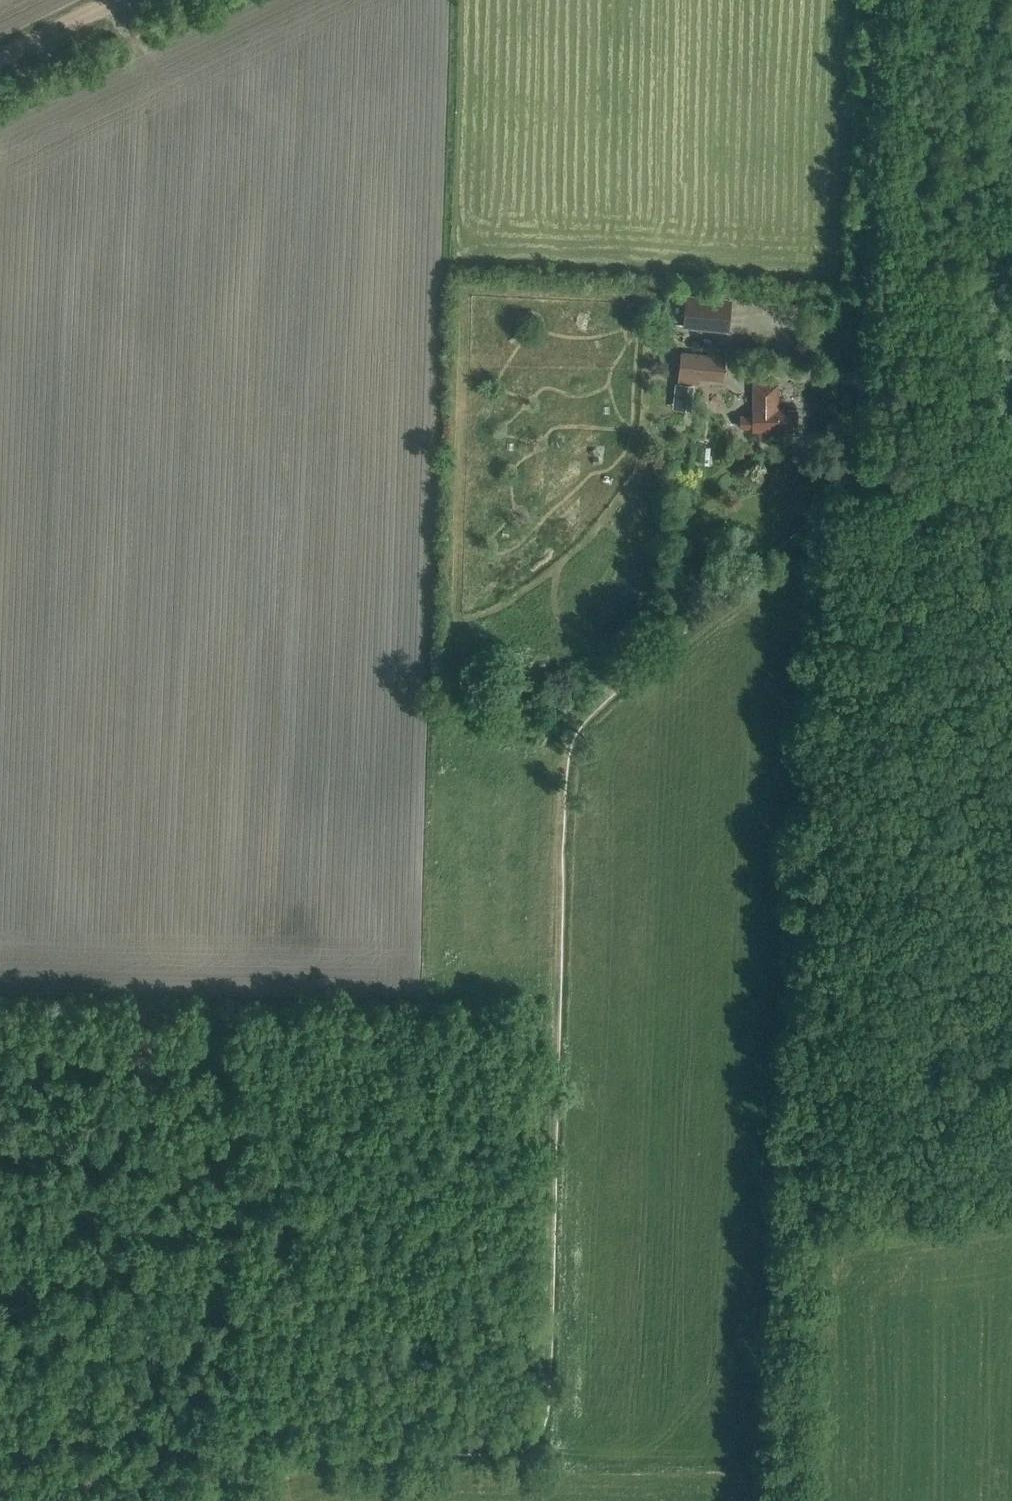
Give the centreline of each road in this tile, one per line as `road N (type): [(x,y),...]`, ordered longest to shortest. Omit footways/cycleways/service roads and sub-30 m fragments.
road 1 (track): [(886,0),(864,412),(837,487)]
road 2 (track): [(0,62),(128,0)]

